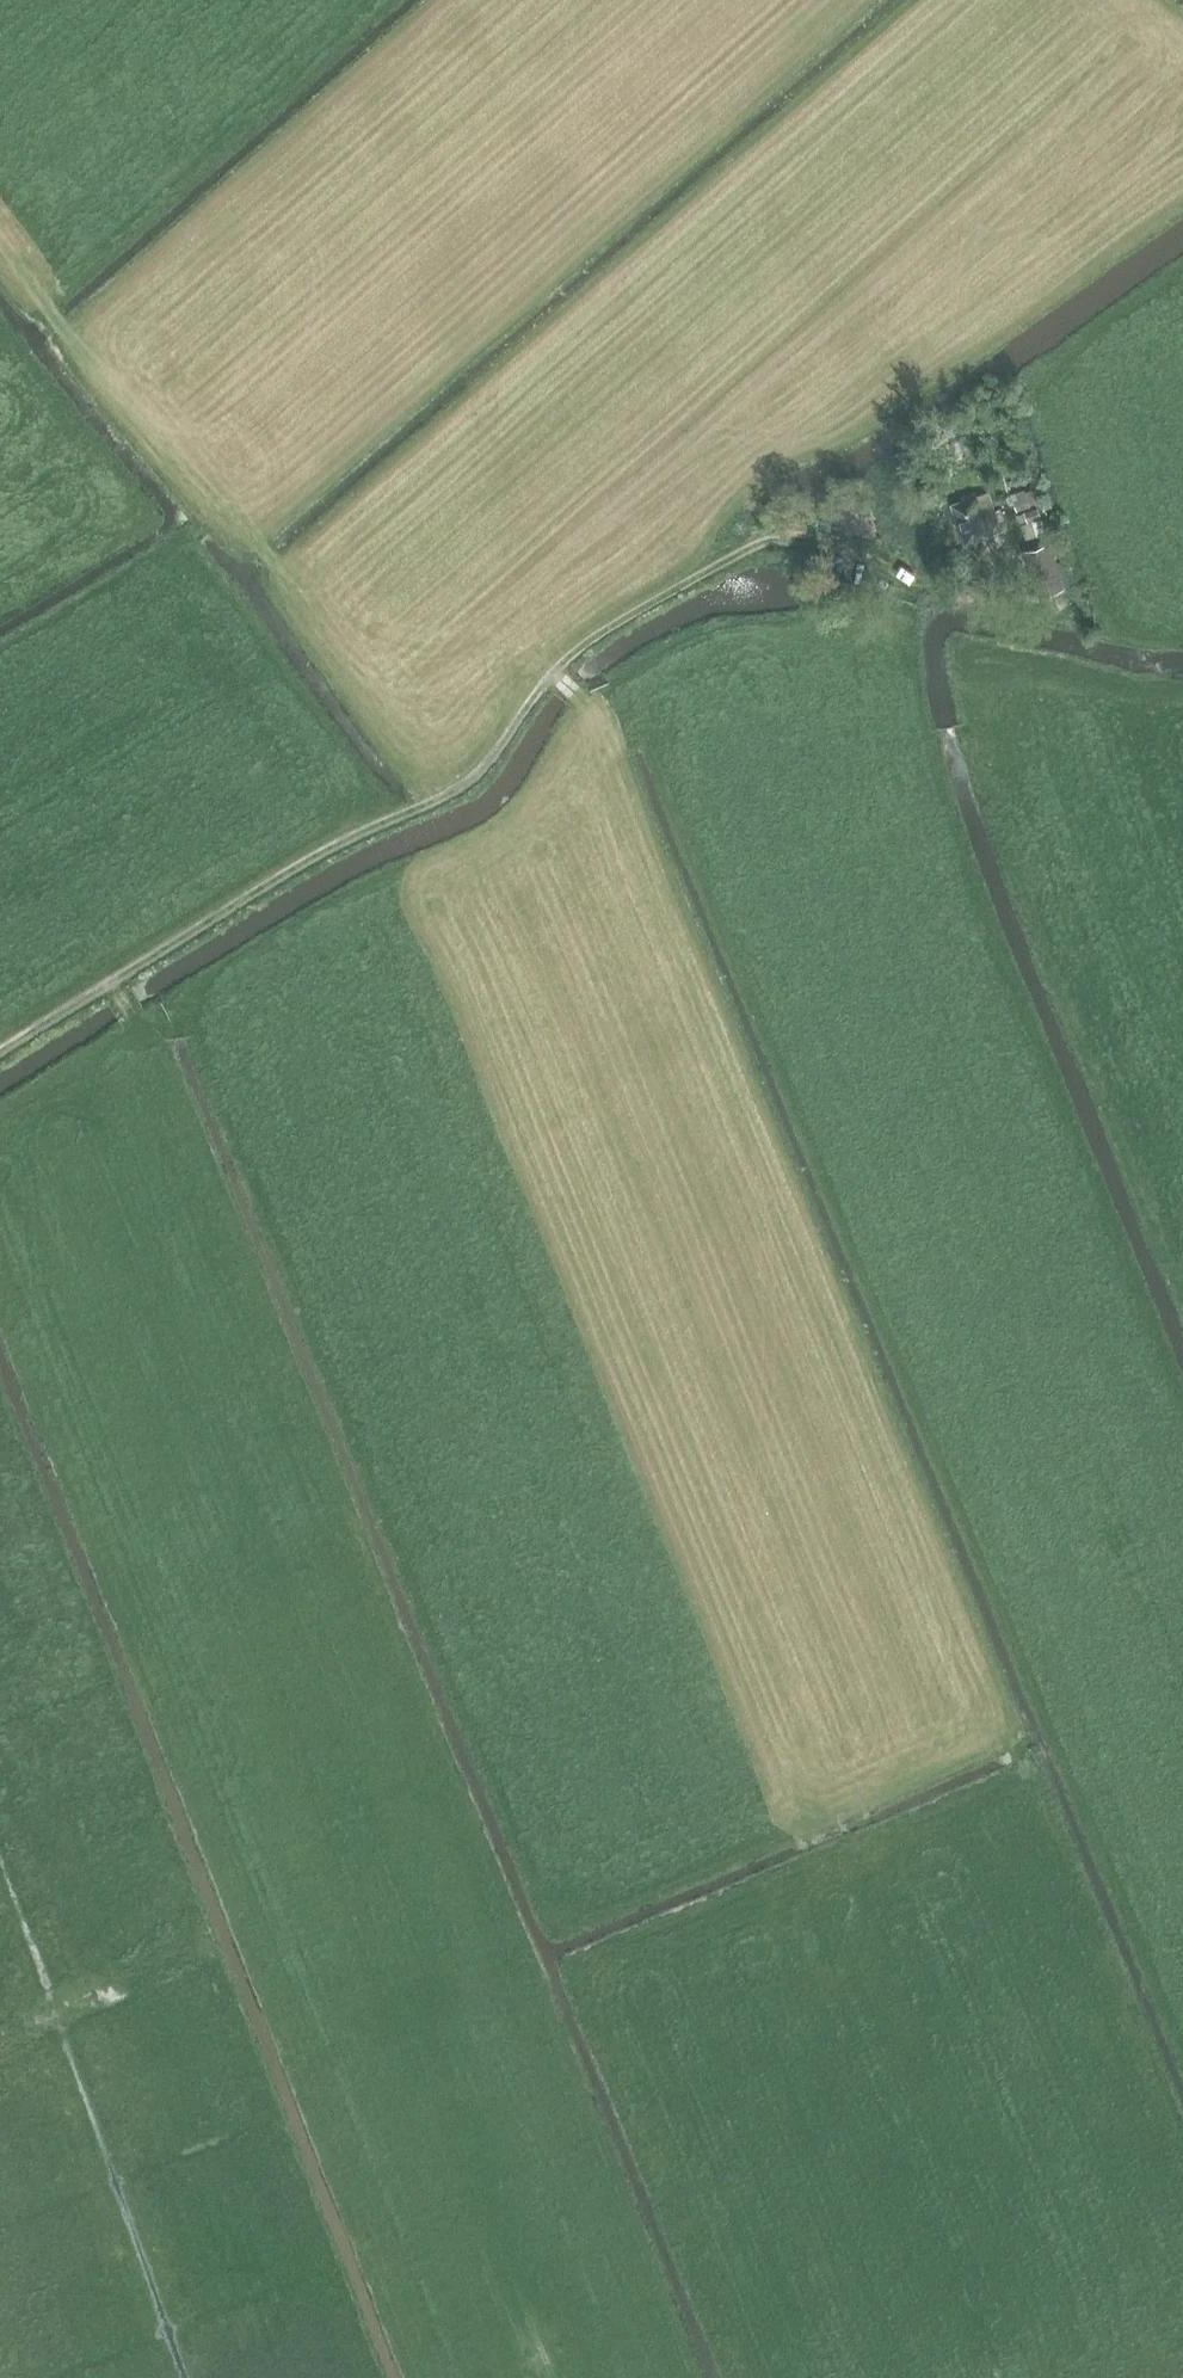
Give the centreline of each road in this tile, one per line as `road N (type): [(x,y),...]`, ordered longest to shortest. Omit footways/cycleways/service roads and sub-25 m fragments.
road 1 (track): [(0,1052),(347,837),(462,787),(551,672),(679,586),(764,542),(842,545)]

